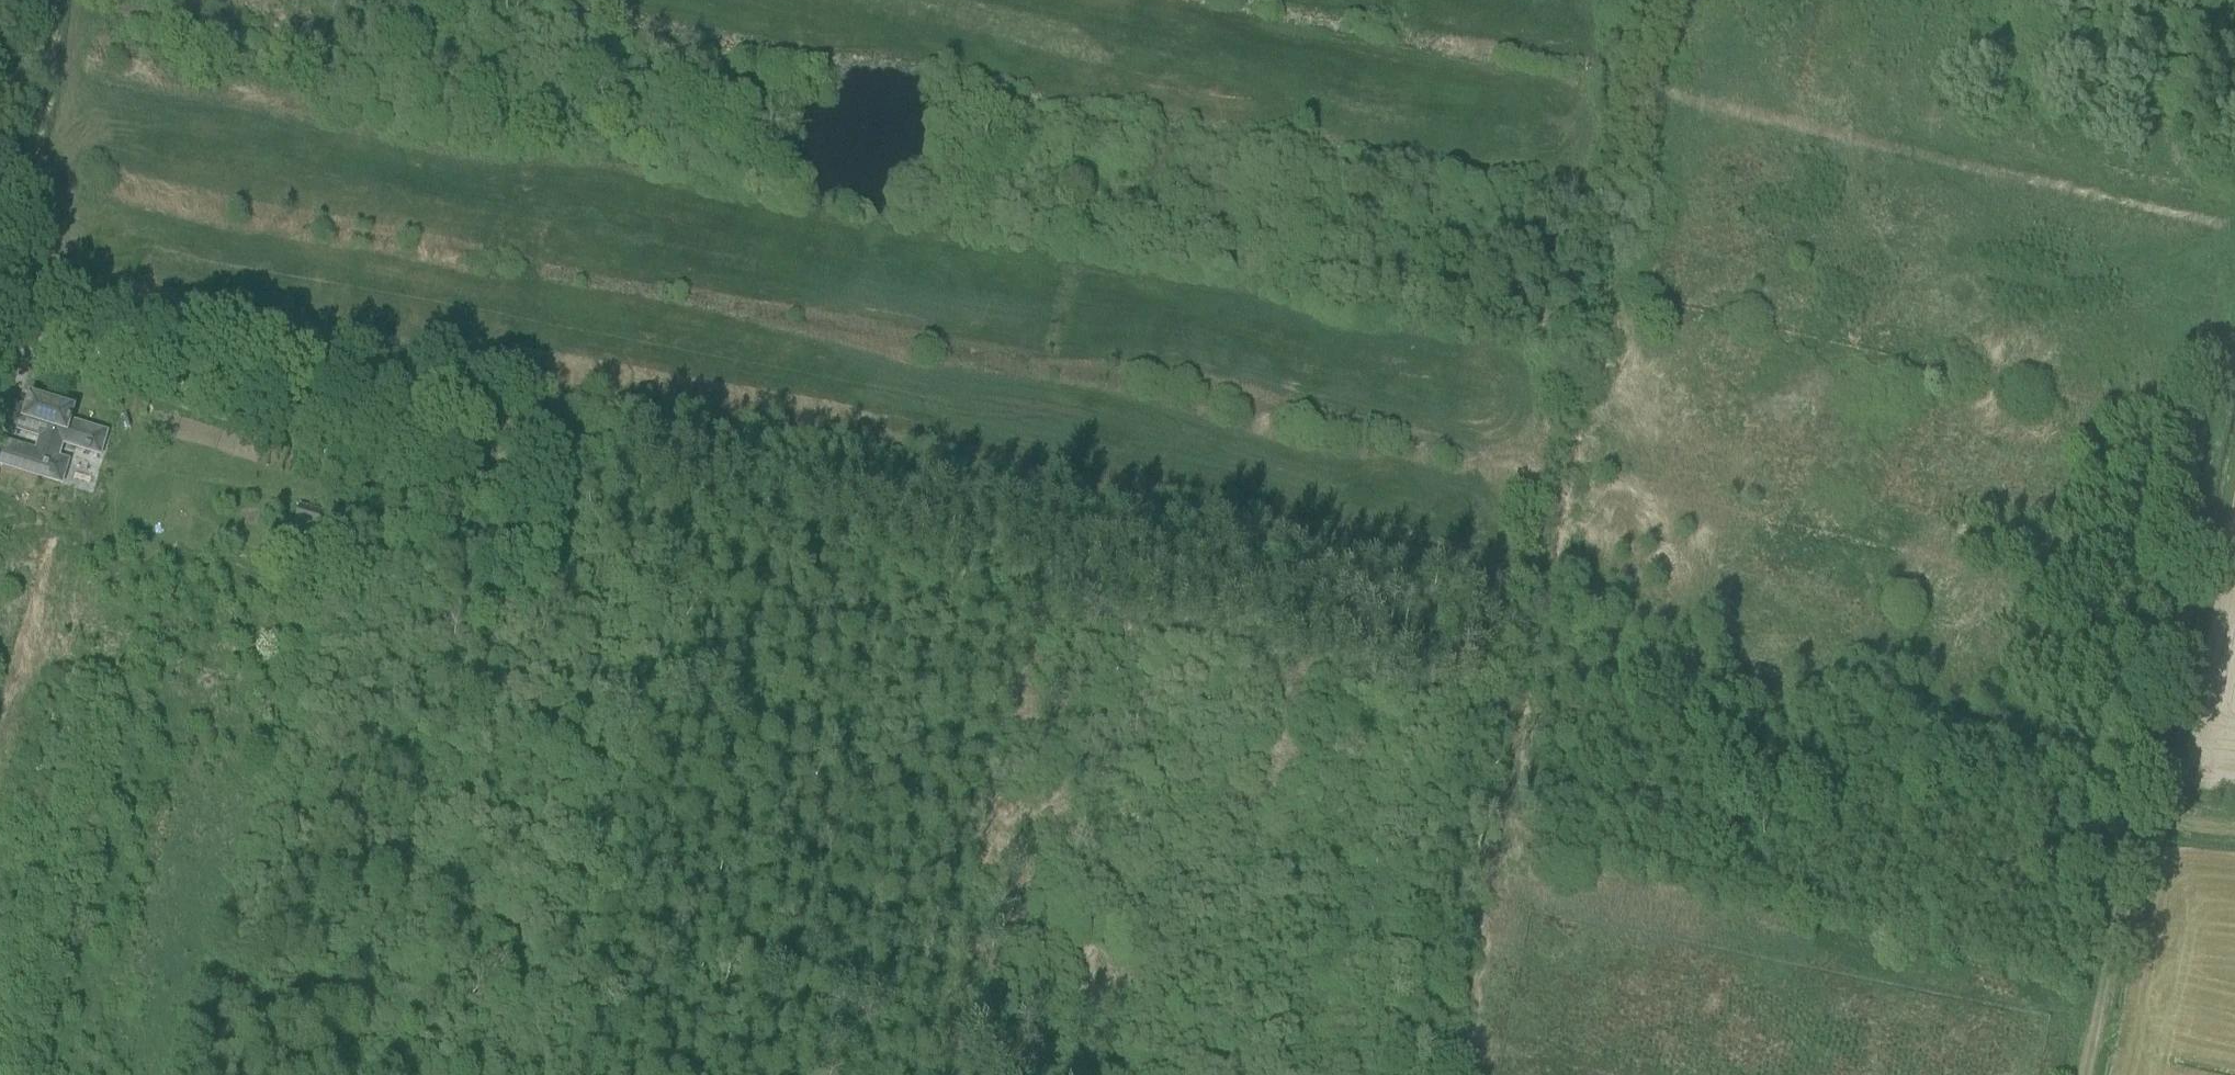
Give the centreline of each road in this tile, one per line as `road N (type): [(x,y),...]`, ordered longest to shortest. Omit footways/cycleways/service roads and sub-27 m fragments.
road 1 (track): [(0,312),(499,439)]
road 2 (track): [(2234,823),(2182,817),(2134,833),(2083,1074)]

